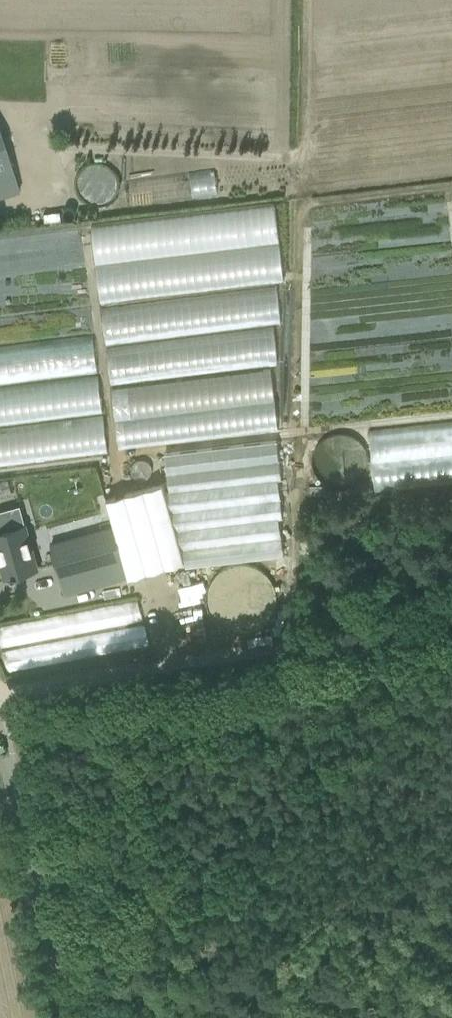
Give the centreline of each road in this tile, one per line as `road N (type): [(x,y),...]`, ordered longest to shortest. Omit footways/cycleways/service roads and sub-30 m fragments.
road 1 (track): [(451,621),(0,694)]
road 2 (unclassified): [(59,1017),(0,741)]

